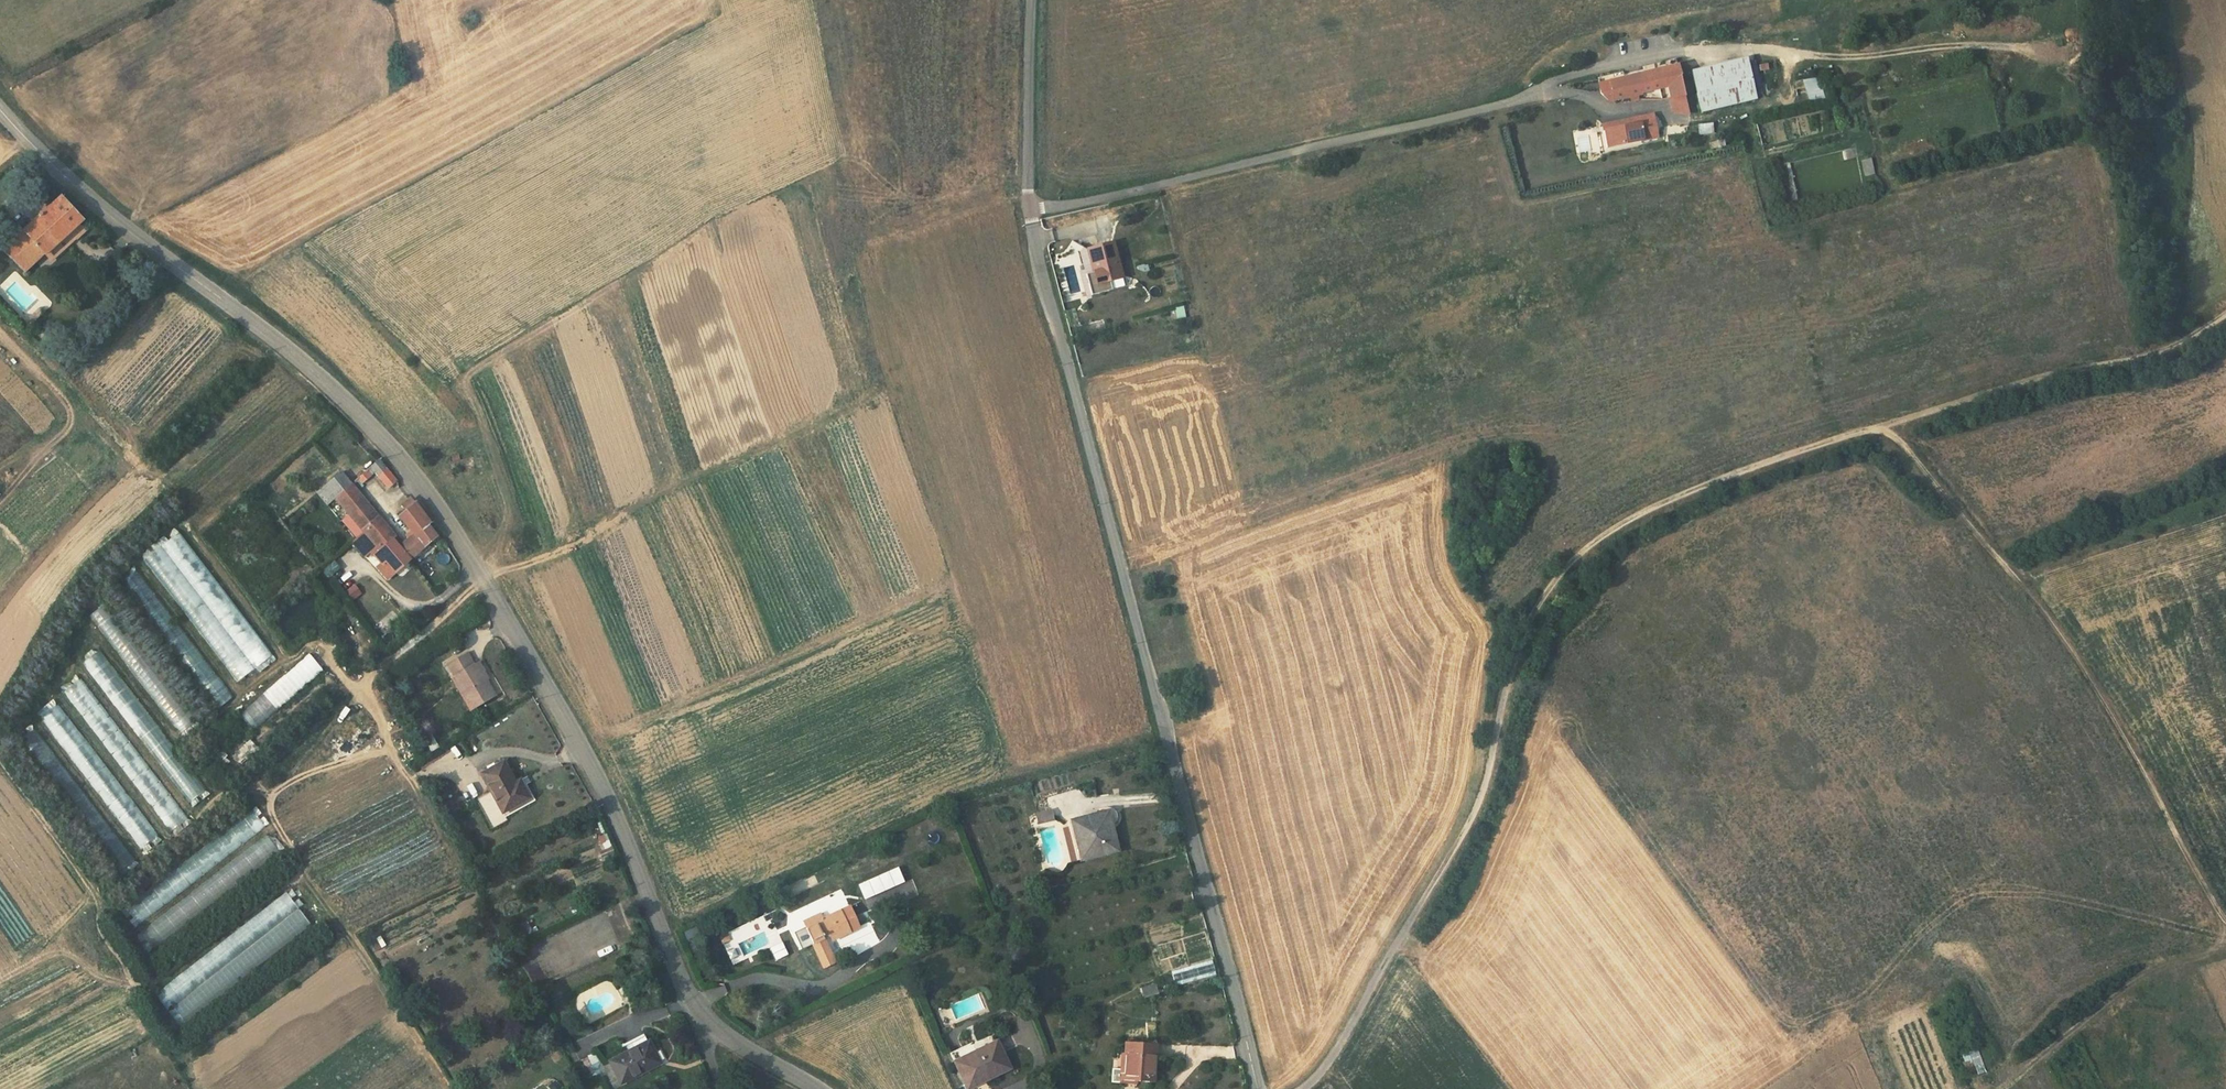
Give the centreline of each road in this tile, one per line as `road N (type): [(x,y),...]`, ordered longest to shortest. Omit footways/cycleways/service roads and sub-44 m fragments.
road 1 (unclassified): [(0,90),(142,238),(292,345),(404,459),(581,749),(686,988),(728,1038),(810,1088)]
road 2 (track): [(2225,312),(2169,349),(1734,474),(1616,532),(1562,575),(1517,640),(1470,815),(1301,1088)]
road 3 (unclassified): [(1026,210),(1255,1088)]
road 4 (track): [(1876,428),(2012,579),(2100,698),(2225,926)]
road 5 (residential): [(1541,91),(1026,210)]
road 6 (track): [(2225,945),(2122,984),(1996,1087)]
road 7 (unclassified): [(1030,0),(1026,210)]

